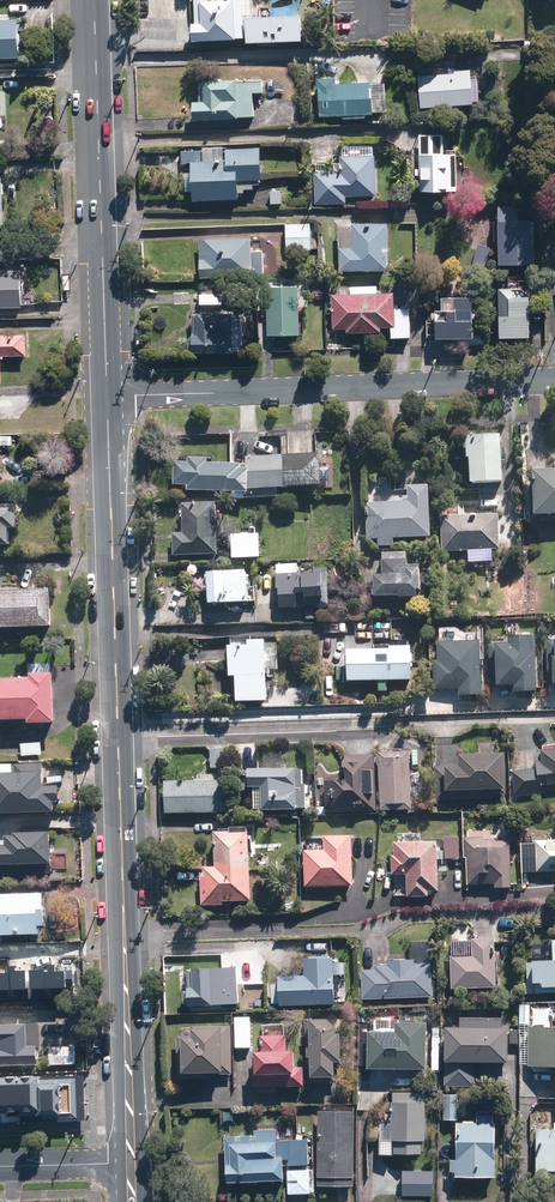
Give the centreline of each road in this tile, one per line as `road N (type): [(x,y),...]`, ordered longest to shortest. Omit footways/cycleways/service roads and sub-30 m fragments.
road 1 (primary): [(108,396),(131,1164)]
road 2 (residential): [(108,396),(554,380)]
road 3 (primary): [(95,0),(108,396)]
road 4 (residential): [(0,1167),(131,1164)]

